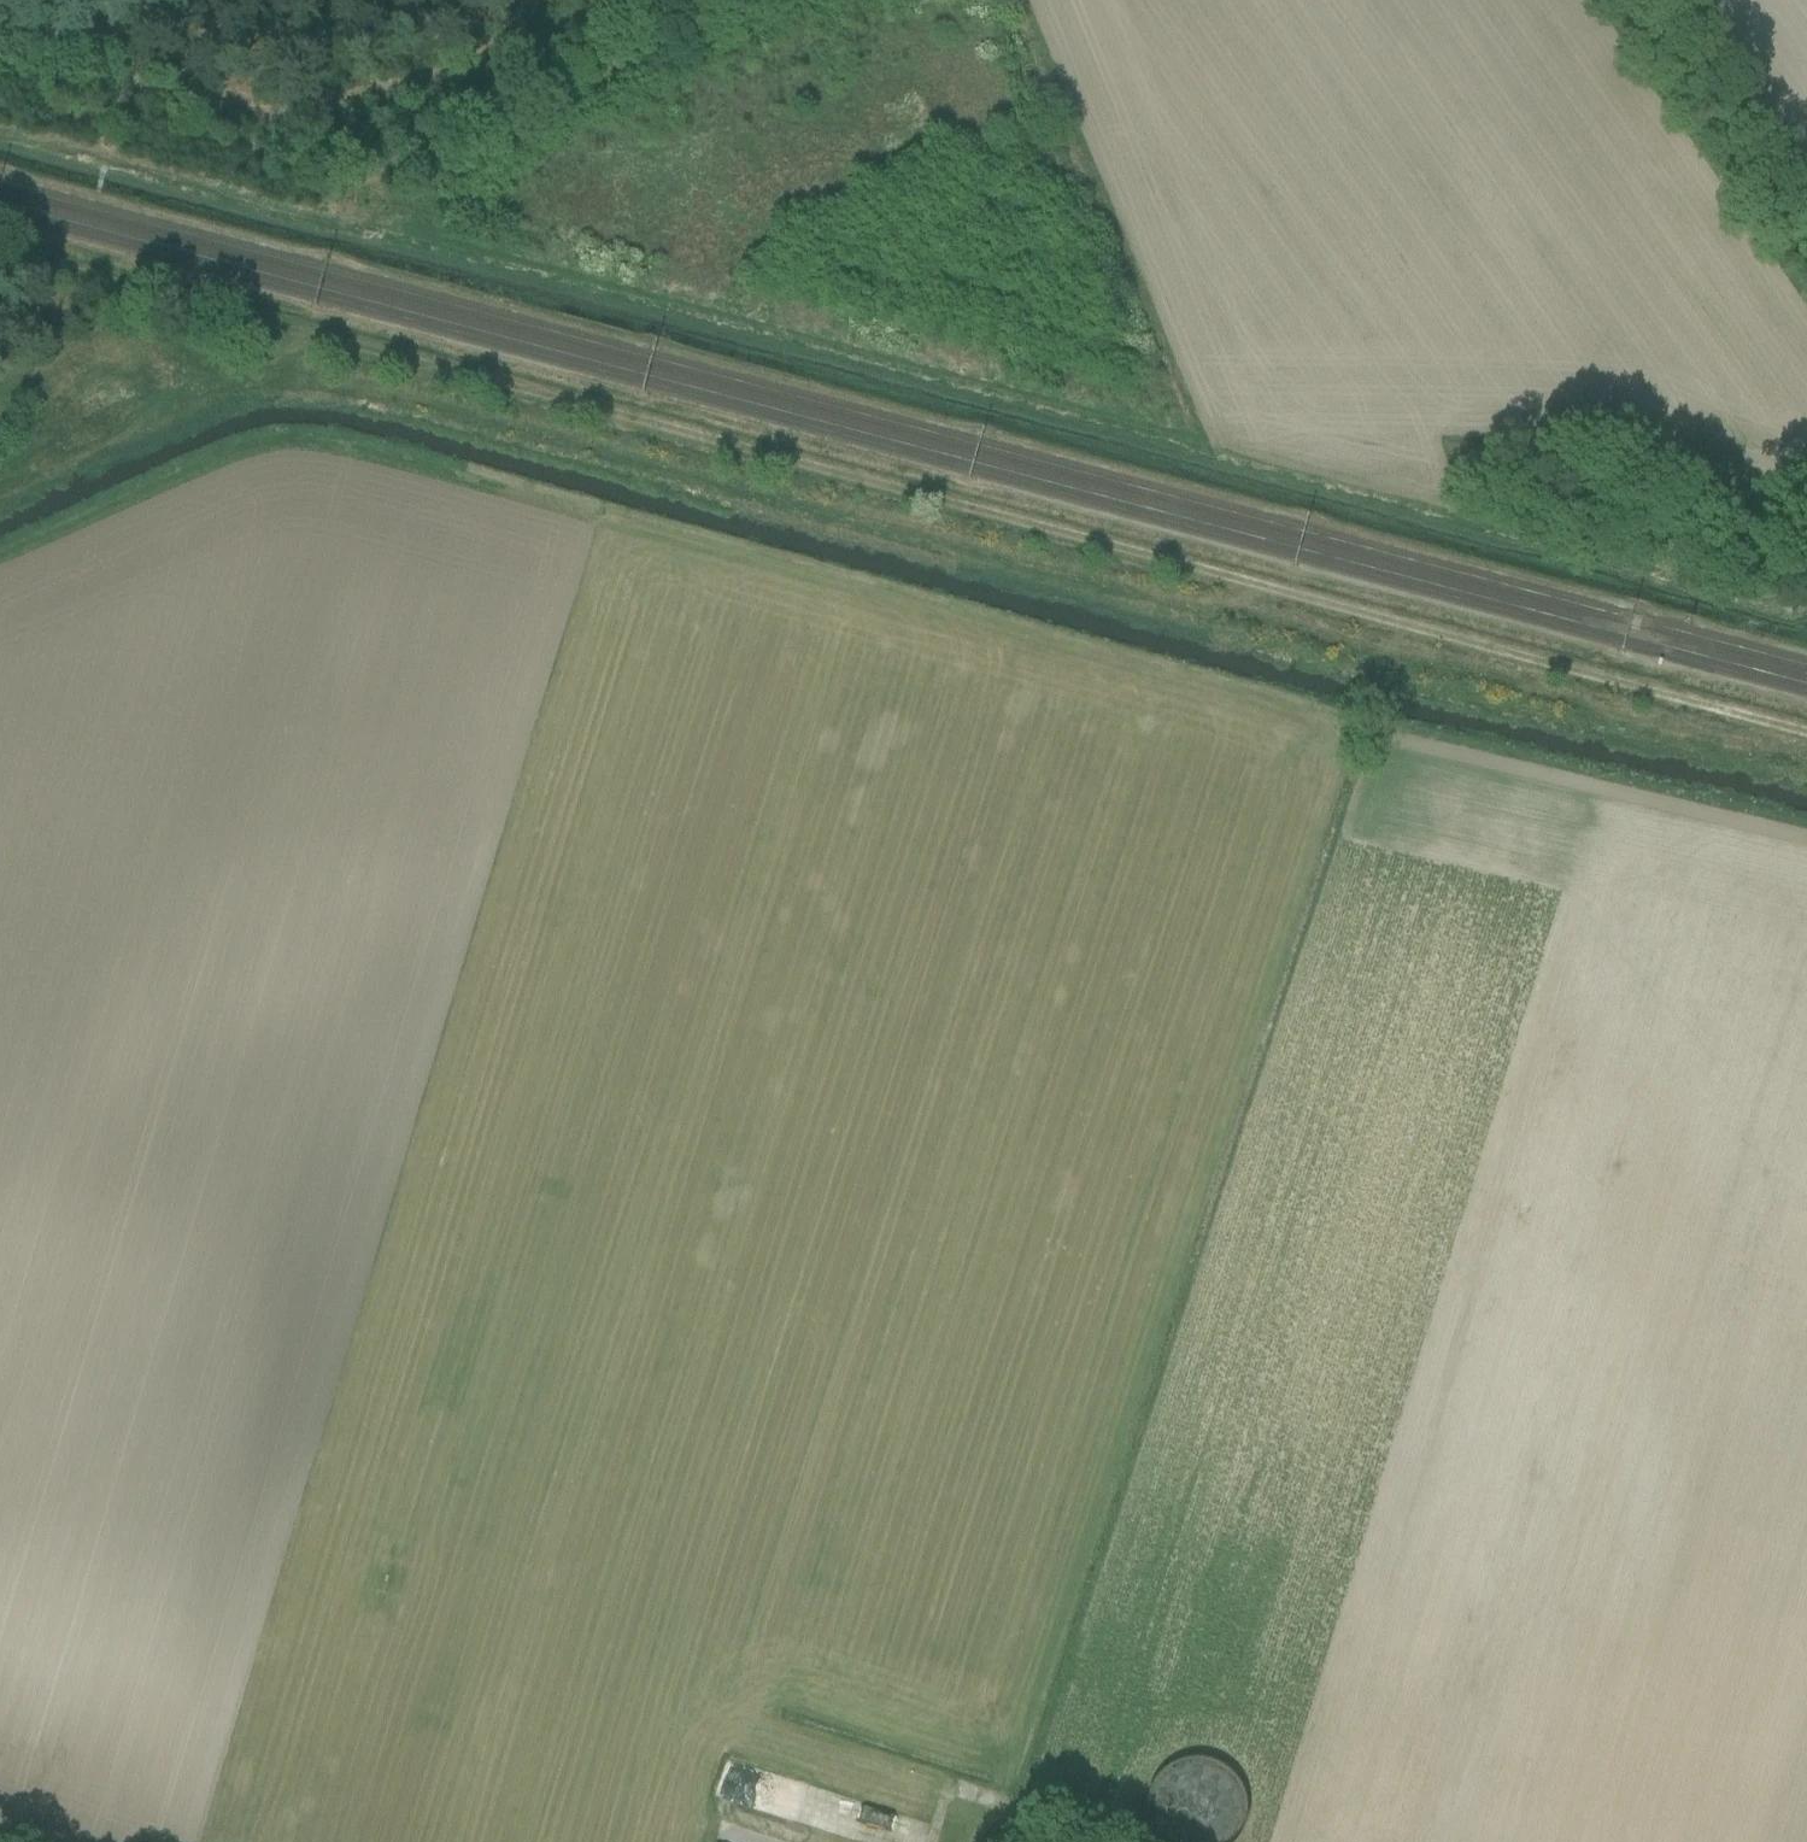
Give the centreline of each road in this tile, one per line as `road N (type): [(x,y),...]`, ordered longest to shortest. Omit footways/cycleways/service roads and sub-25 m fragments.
road 1 (track): [(215,0),(182,77),(300,117),(587,0)]
road 2 (track): [(0,31),(182,77)]

